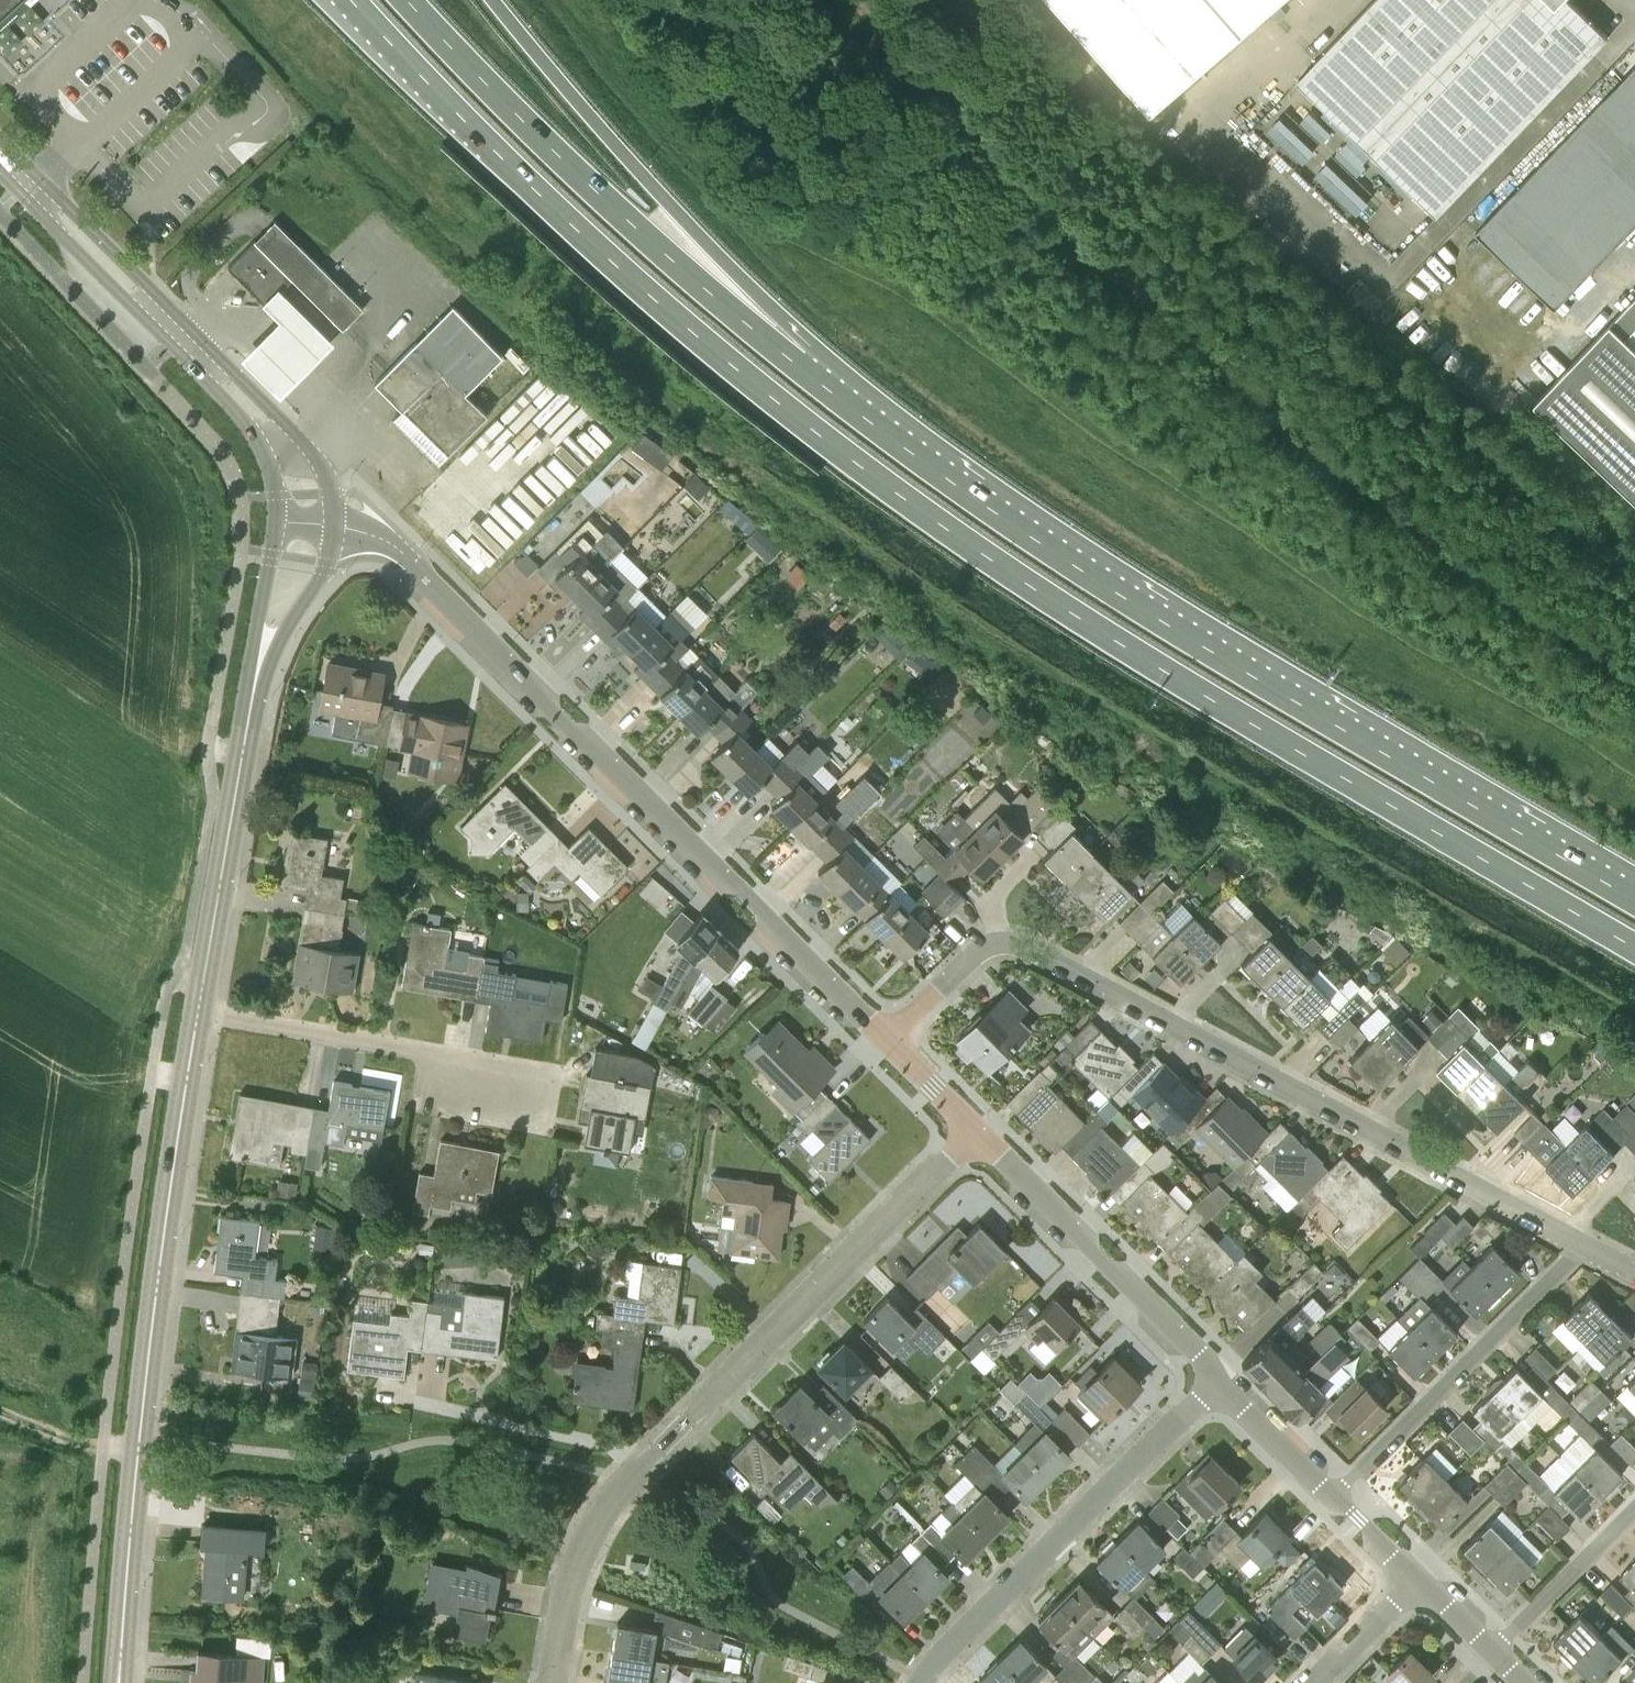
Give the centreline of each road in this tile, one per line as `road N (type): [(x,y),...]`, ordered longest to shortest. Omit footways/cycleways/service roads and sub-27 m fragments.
road 1 (trunk): [(351,0),(600,250),(833,446),(1011,573),(1204,695),(1634,948)]
road 2 (trunk): [(1634,900),(1137,607),(976,499),(798,364)]
road 3 (unclassified): [(1584,1244),(1018,943),(980,950),(888,1038)]
road 4 (residential): [(334,525),(399,549),(888,1038)]
road 5 (residential): [(554,1682),(569,1594),(613,1499),(973,1128)]
road 6 (tertiary): [(119,1682),(160,1254),(199,1011)]
road 7 (trunk): [(798,364),(519,118),(408,0)]
road 8 (trunk): [(798,364),(495,0)]
road 9 (tertiary): [(334,525),(315,455),(68,205),(38,192)]
road 10 (residential): [(919,1682),(1218,1377)]
road 11 (tertiary): [(38,192),(50,221),(257,441),(274,479),(276,524)]
road 12 (residential): [(1334,1495),(1584,1244)]
road 13 (residential): [(973,1128),(1218,1377)]
road 14 (residential): [(540,1070),(199,1011)]
road 15 (tertiary): [(199,1011),(256,678)]
road 16 (residential): [(1634,1508),(1491,1655)]
road 17 (tertiary): [(256,678),(324,572),(334,525)]
road 18 (residential): [(1218,1377),(1334,1495)]
road 19 (tertiary): [(276,524),(256,678)]
road 20 (residential): [(1314,1682),(1419,1578)]
road 21 (residential): [(888,1038),(973,1128)]

